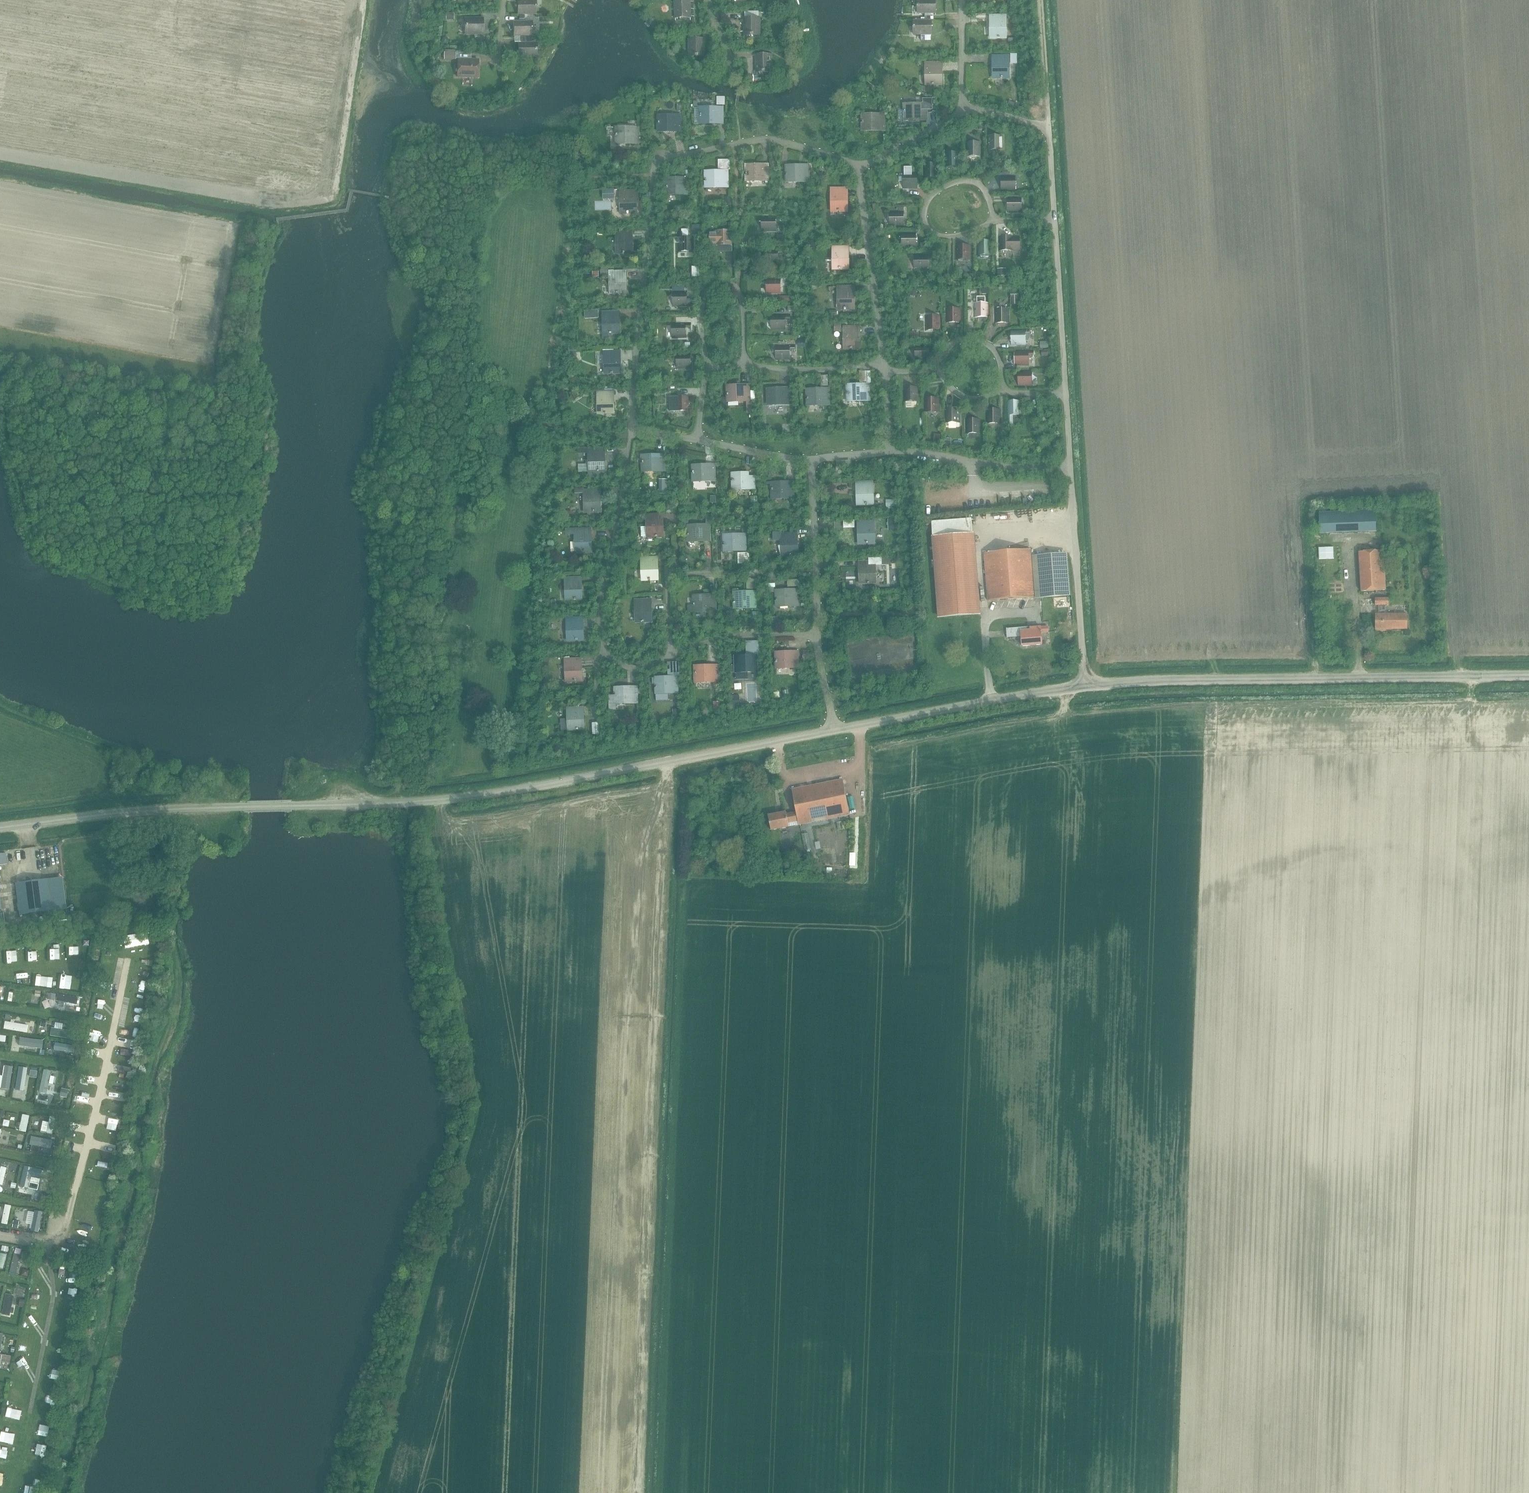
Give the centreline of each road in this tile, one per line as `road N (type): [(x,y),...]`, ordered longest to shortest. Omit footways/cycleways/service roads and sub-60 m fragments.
road 1 (tertiary): [(0,827),(193,808),(471,796),(837,731)]
road 2 (track): [(64,1492),(136,1166),(148,1064),(172,1018),(166,916),(193,808)]
road 3 (residential): [(632,426),(659,156),(761,140),(857,170)]
road 4 (tertiary): [(1085,685),(1528,670)]
road 5 (residential): [(671,655),(626,671),(604,664),(600,639),(632,426)]
road 6 (tertiary): [(837,731),(1085,685)]
road 7 (unclassified): [(1085,685),(1071,475)]
road 8 (residential): [(885,373),(857,170)]
road 9 (residential): [(706,367),(697,308),(714,285),(728,285),(741,299),(744,364)]
road 10 (residential): [(995,220),(952,237),(926,228),(928,199),(941,188),(972,181),(991,202)]
road 11 (residential): [(1071,475),(893,454)]
road 12 (residential): [(1067,395),(1057,218)]
road 13 (residential): [(816,638),(811,465)]
road 14 (residential): [(671,655),(667,574),(756,572)]
road 15 (residential): [(816,638),(736,640),(671,655)]
road 16 (residential): [(744,364),(885,373)]
road 17 (residential): [(1050,127),(1042,0)]
road 18 (residential): [(857,170),(968,109)]
road 19 (residential): [(1003,392),(999,363),(981,343),(952,345),(944,379)]

